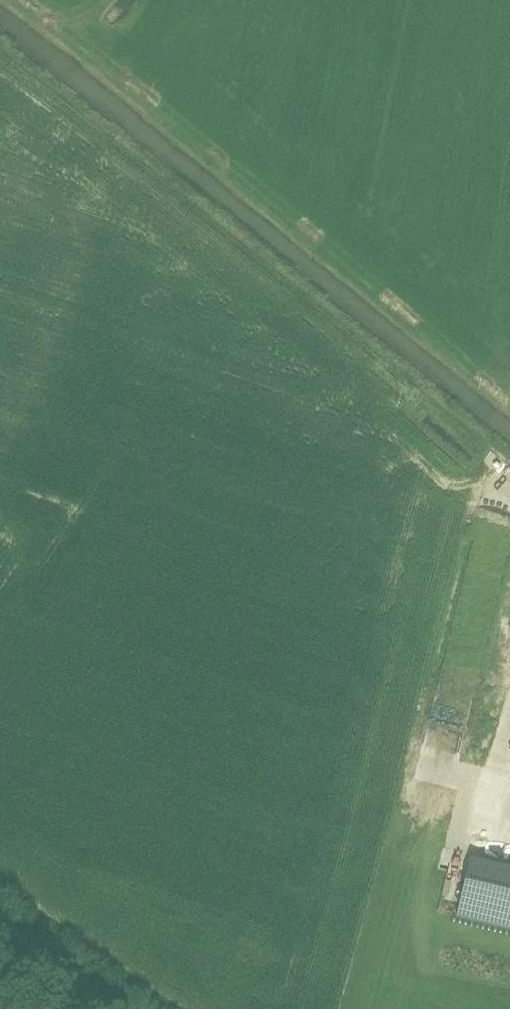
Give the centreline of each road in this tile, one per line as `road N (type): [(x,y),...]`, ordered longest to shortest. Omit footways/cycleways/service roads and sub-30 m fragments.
road 1 (tertiary): [(120,1008),(0,927)]

